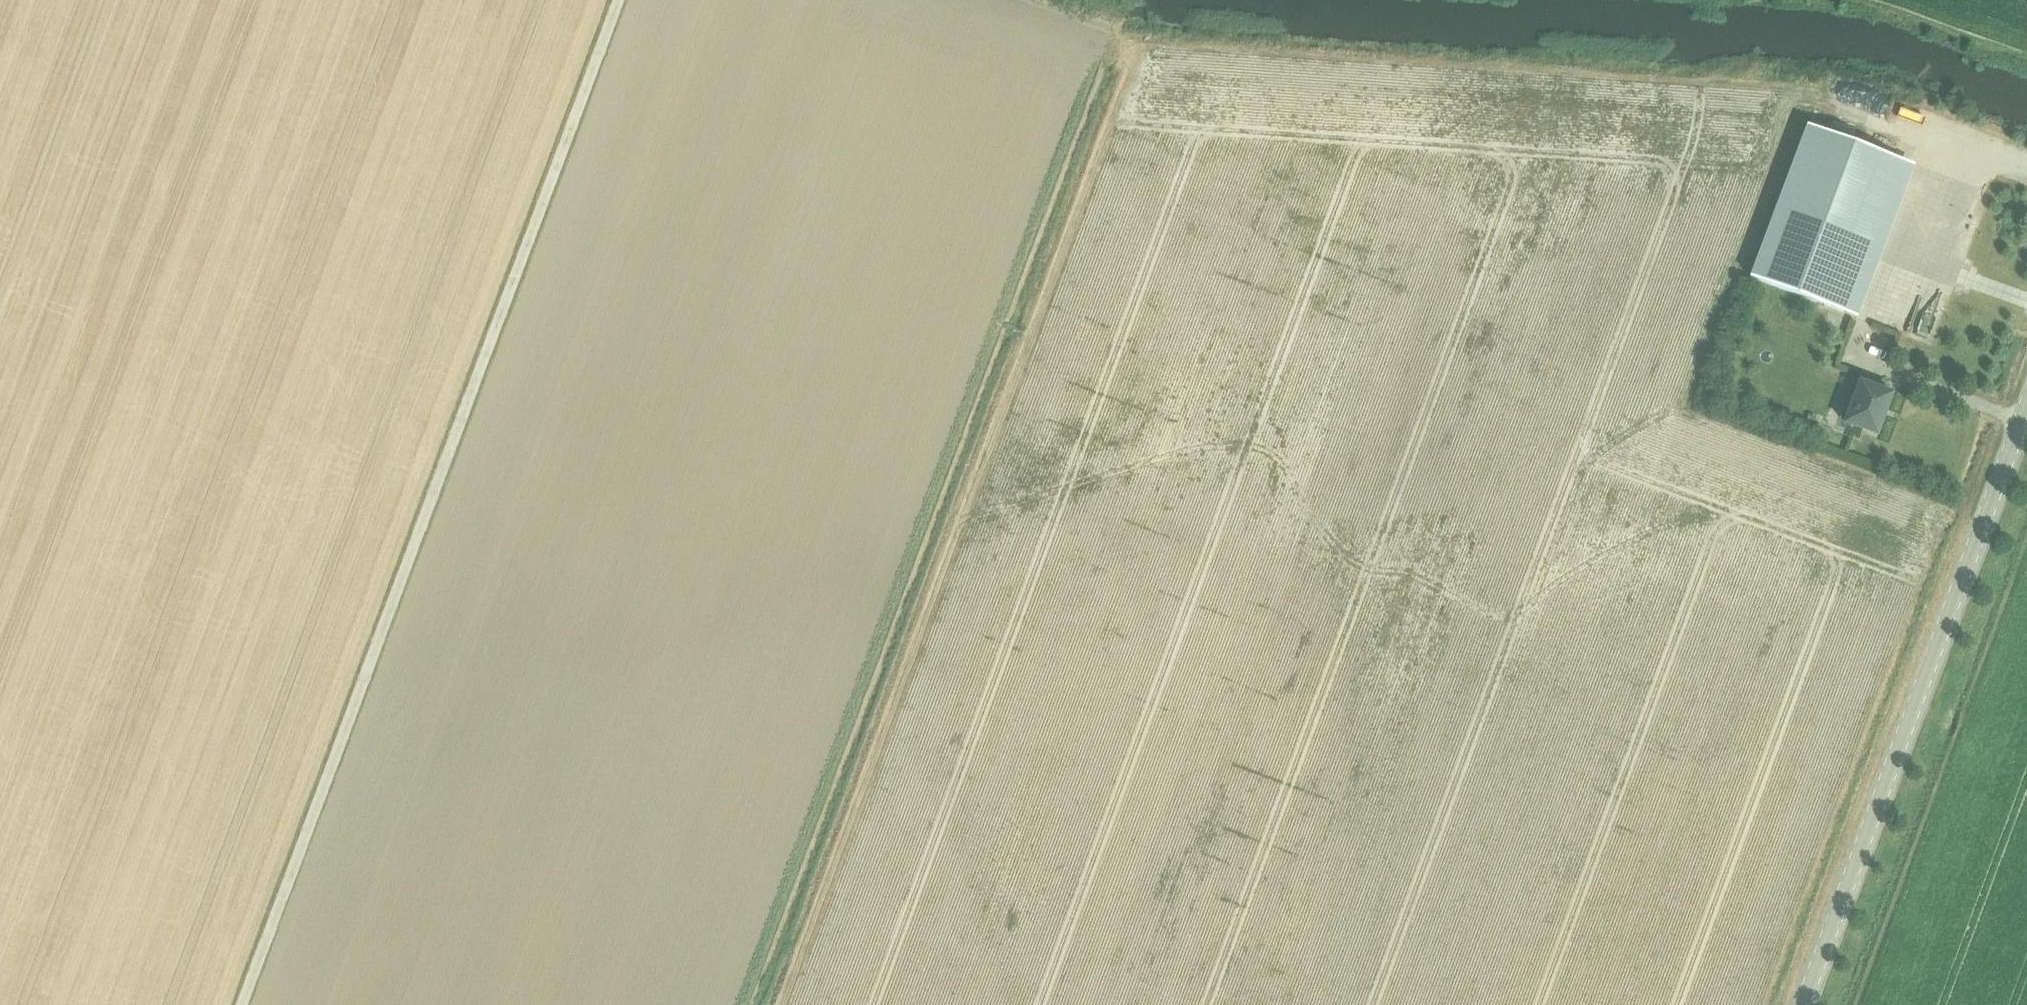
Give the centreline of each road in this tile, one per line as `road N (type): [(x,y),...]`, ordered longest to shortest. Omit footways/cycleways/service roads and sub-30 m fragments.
road 1 (tertiary): [(1807,1004),(2026,413)]

